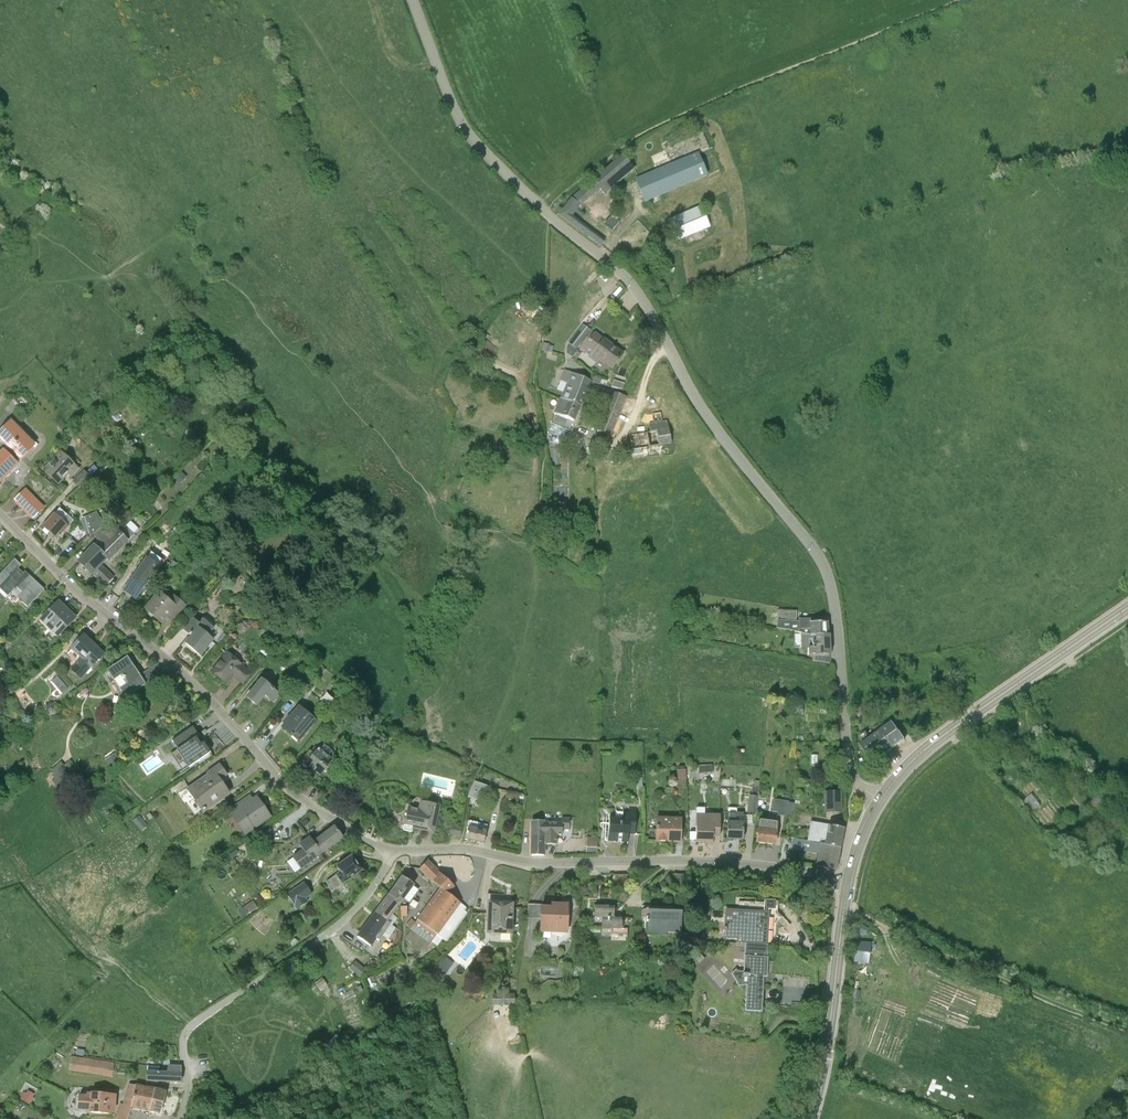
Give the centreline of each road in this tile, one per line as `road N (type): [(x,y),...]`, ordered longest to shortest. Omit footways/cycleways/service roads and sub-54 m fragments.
road 1 (unclassified): [(880,800),(853,775),(834,602),(820,558),(702,409),(625,276),(474,141),(413,0)]
road 2 (unclassified): [(394,849),(287,788),(197,686),(0,516)]
road 3 (unclassified): [(849,883),(712,861),(533,863),(461,848),(394,849)]
road 4 (residential): [(180,1118),(188,1029),(342,923),(394,849)]
road 5 (secondary): [(880,800),(930,746),(1127,608)]
road 6 (track): [(845,908),(1127,1030)]
road 7 (secondary): [(810,1118),(832,1024),(849,883)]

